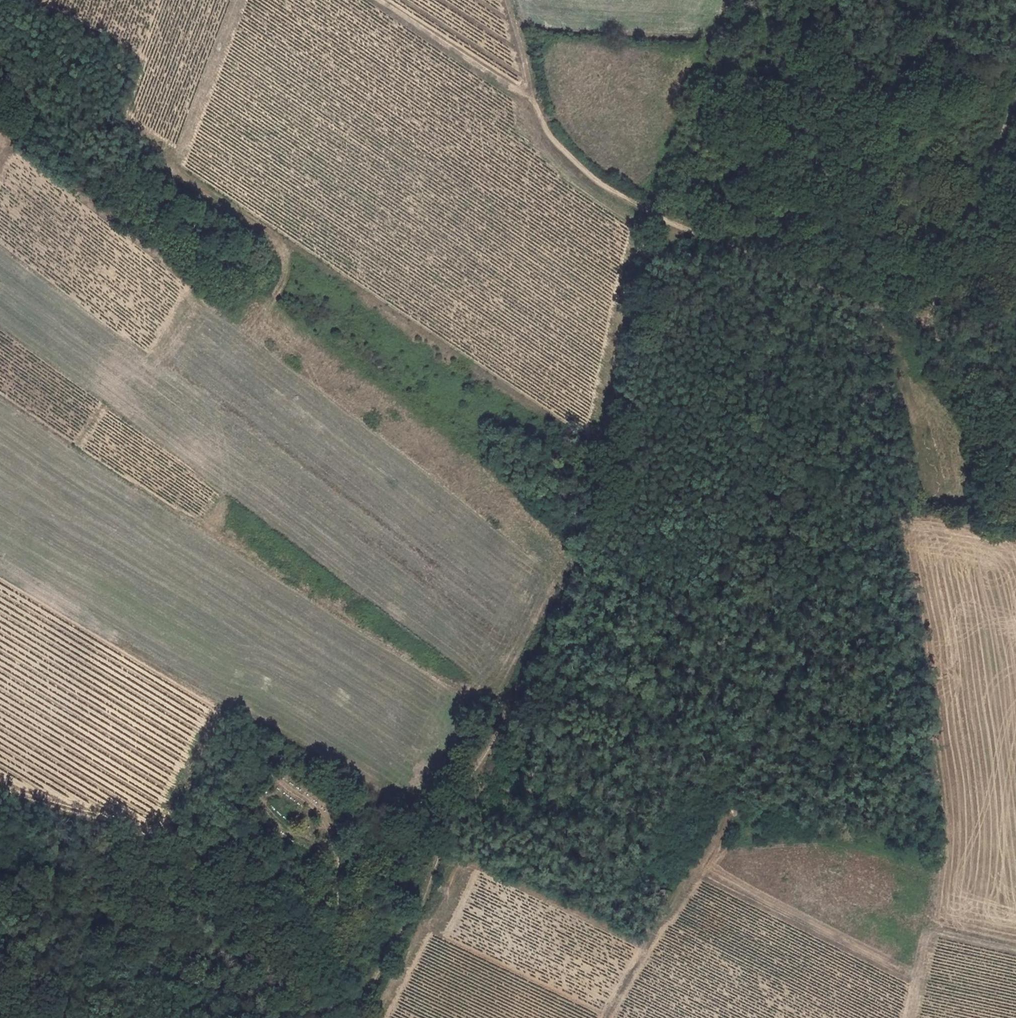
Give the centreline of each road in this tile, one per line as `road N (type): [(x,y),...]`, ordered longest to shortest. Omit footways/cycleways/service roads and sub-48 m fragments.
road 1 (track): [(927,323),(649,211),(582,167),(543,119)]
road 2 (track): [(0,784),(137,820),(235,870),(286,920),(336,1017)]
road 3 (track): [(927,323),(1015,107)]
road 4 (track): [(927,323),(953,354),(998,442),(1015,523)]
road 5 (track): [(543,119),(380,0)]
road 6 (track): [(543,119),(509,0)]

